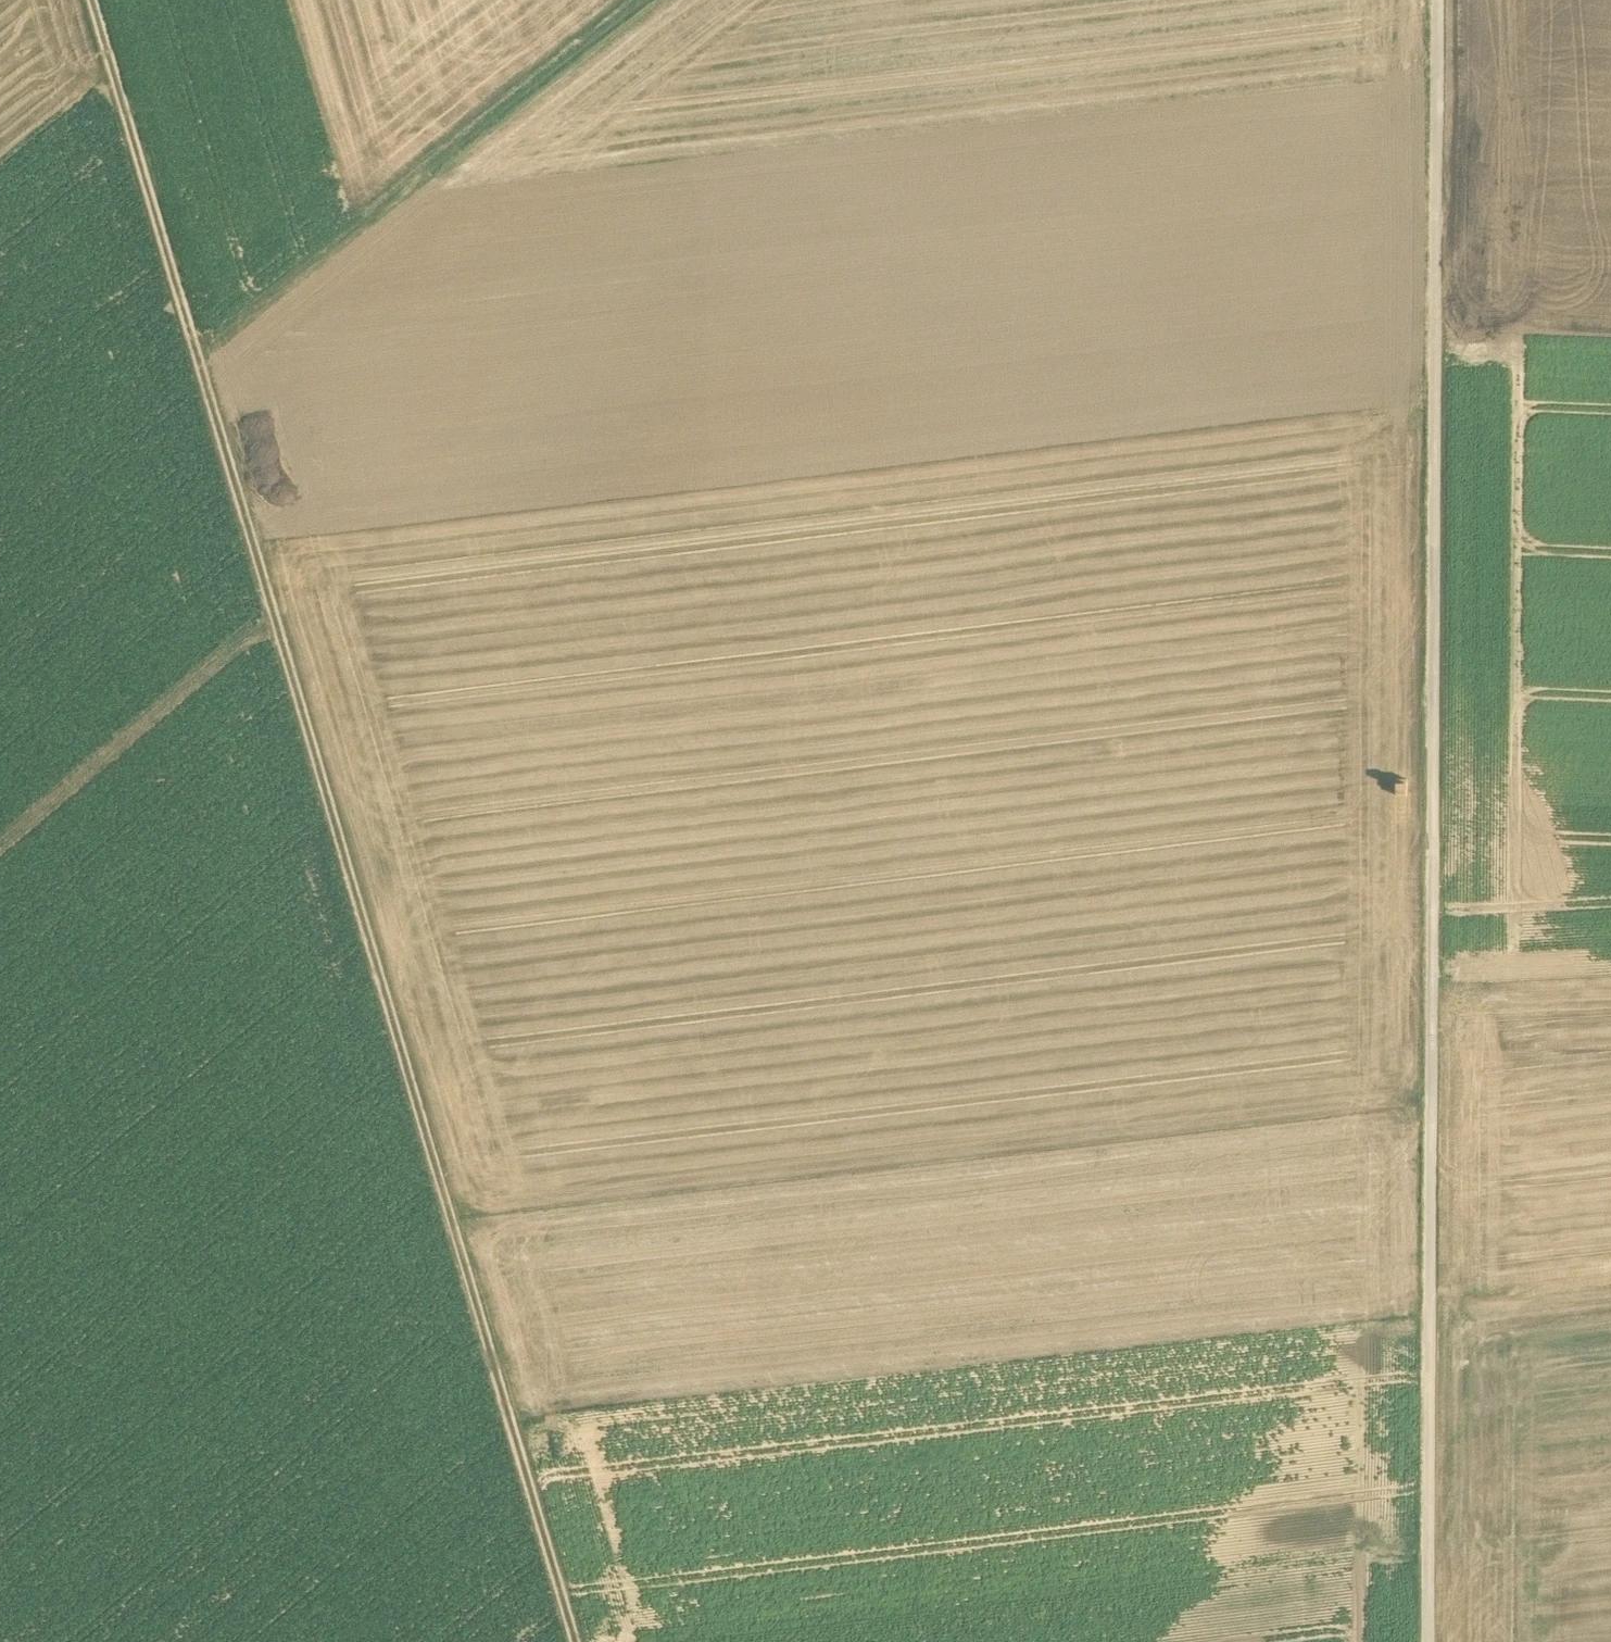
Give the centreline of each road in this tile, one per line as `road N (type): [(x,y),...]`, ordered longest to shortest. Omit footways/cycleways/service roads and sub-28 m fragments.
road 1 (track): [(92,0),(575,1641)]
road 2 (track): [(1428,1641),(1440,0)]
road 3 (track): [(645,0),(195,358)]

